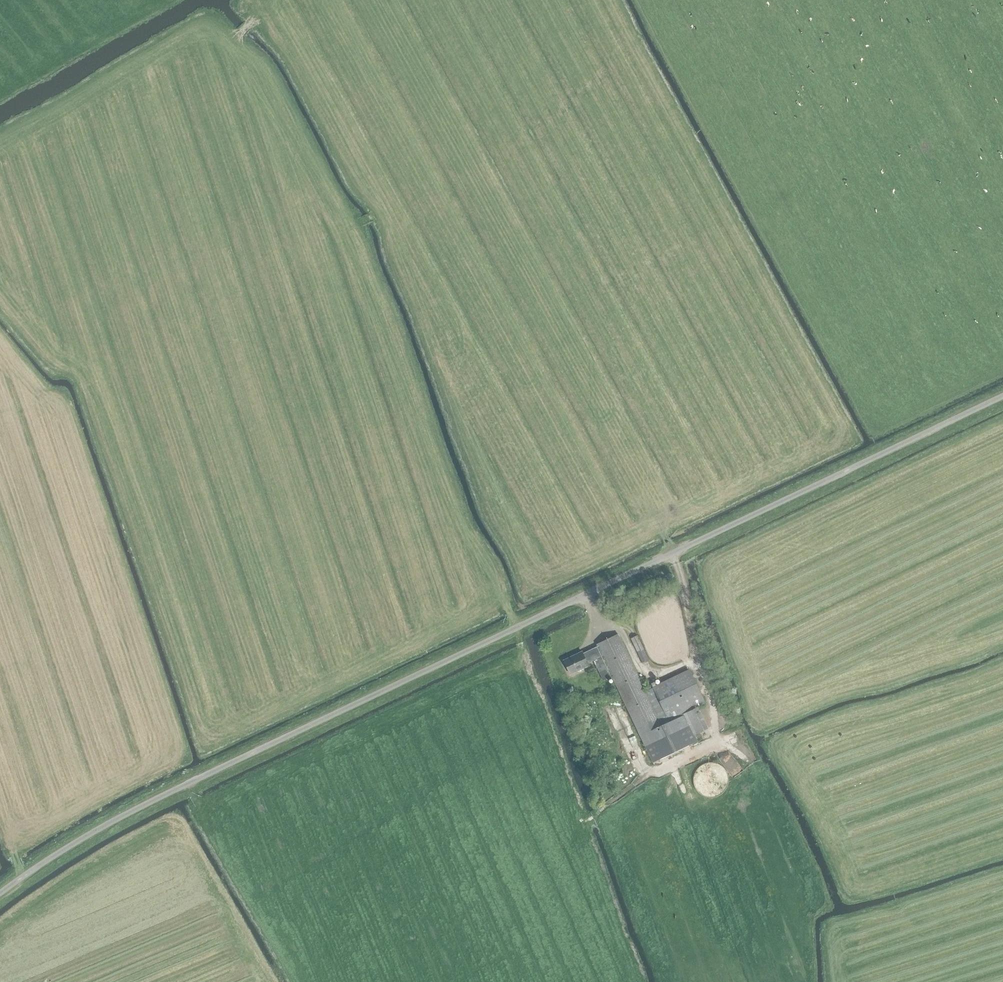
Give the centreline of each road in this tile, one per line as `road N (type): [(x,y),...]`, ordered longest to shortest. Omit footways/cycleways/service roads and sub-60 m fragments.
road 1 (unclassified): [(0,898),(112,826),(1002,396)]

